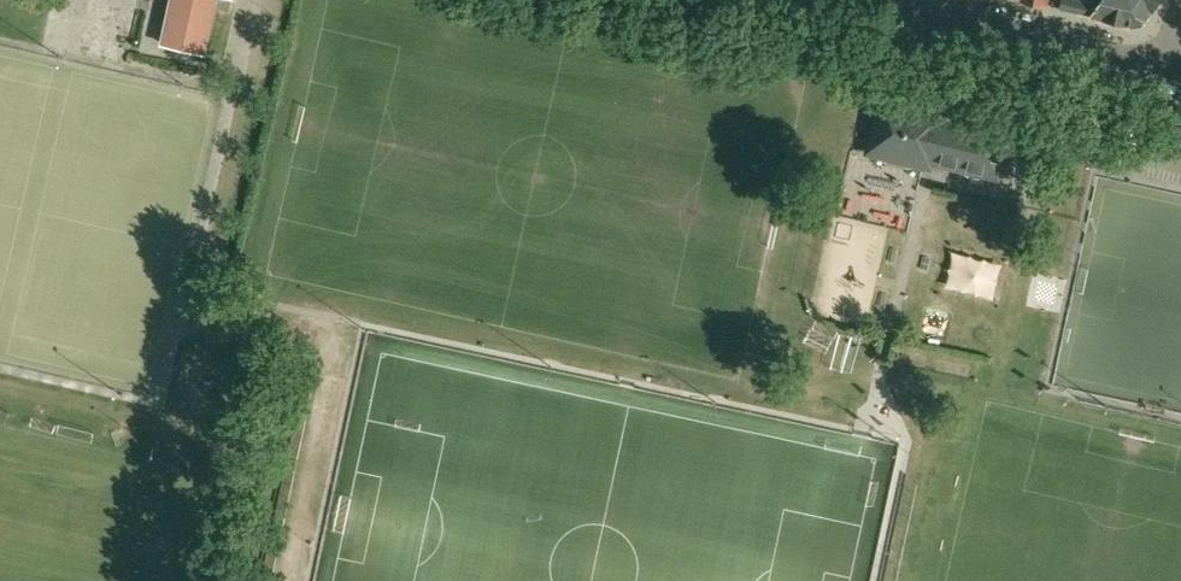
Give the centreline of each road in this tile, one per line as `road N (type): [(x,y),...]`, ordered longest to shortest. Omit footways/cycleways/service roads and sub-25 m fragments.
road 1 (unclassified): [(1155,70),(843,0)]

